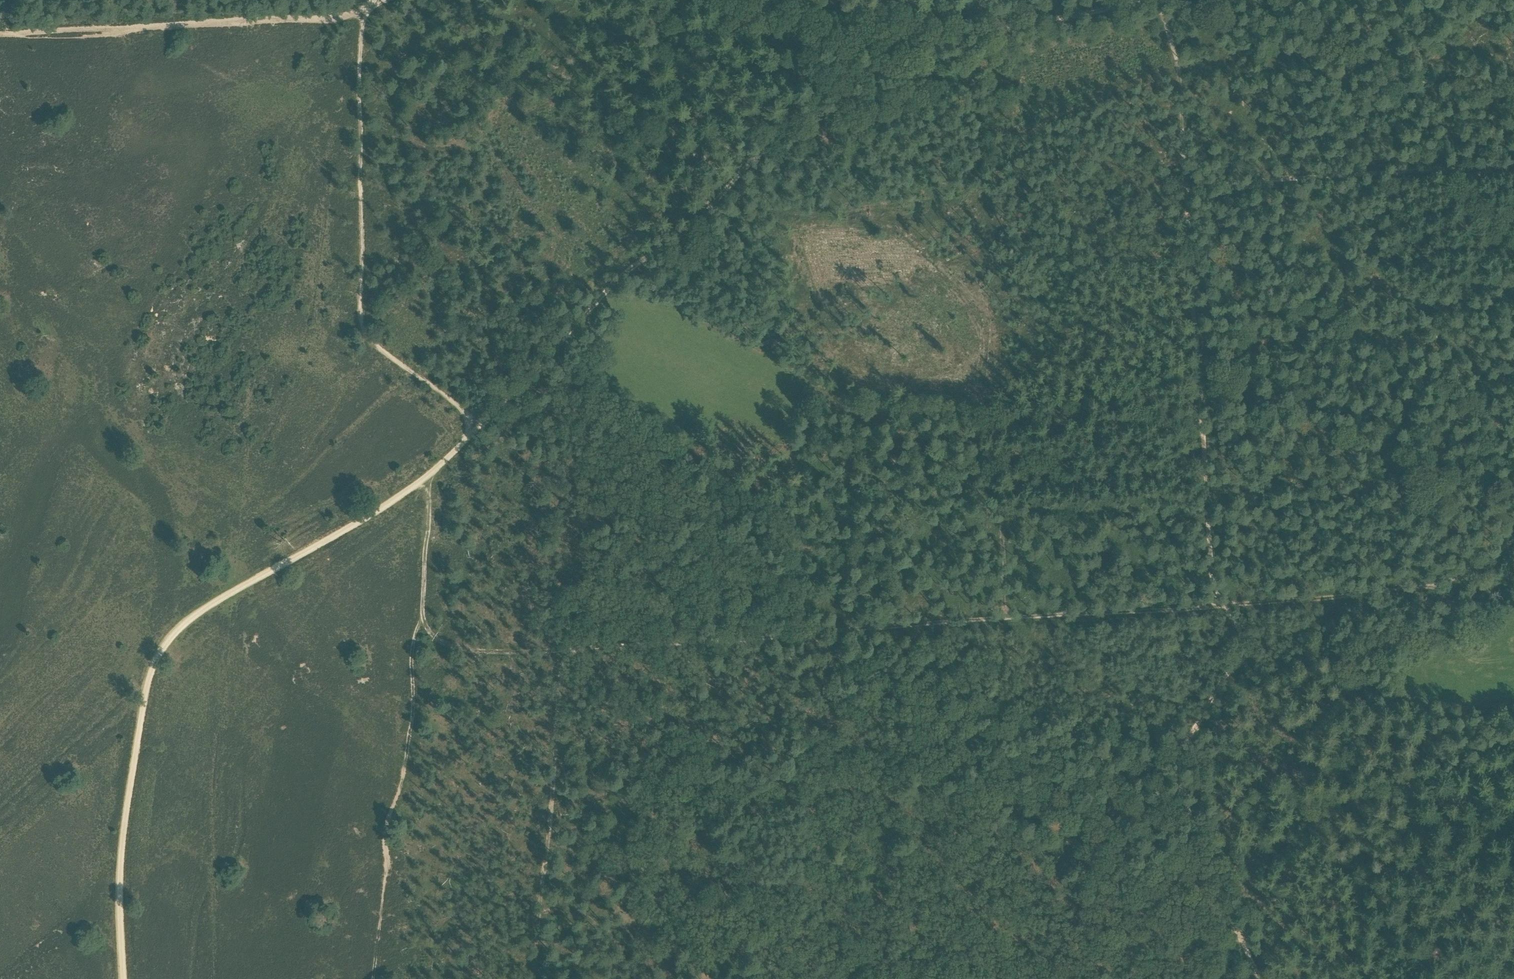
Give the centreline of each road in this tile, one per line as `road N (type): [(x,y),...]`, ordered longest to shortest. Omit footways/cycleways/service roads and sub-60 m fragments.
road 1 (track): [(1513,547),(1423,583),(564,646),(533,978)]
road 2 (track): [(480,424),(429,477),(209,606),(156,657),(124,818),(122,978)]
road 3 (track): [(1162,0),(1211,598),(1239,623),(1246,660)]
road 4 (track): [(887,68),(800,126),(735,196),(587,314),(480,424)]
road 5 (track): [(480,424),(365,333),(364,10)]
road 6 (track): [(364,10),(0,35)]
road 7 (track): [(1246,660),(1195,730),(1184,802),(1261,978)]
road 8 (track): [(1182,182),(1513,161)]
road 9 (track): [(429,477),(421,603),(429,633),(459,649),(564,646)]
road 10 (track): [(1142,0),(887,68)]
road 11 (track): [(1246,660),(1364,588)]

